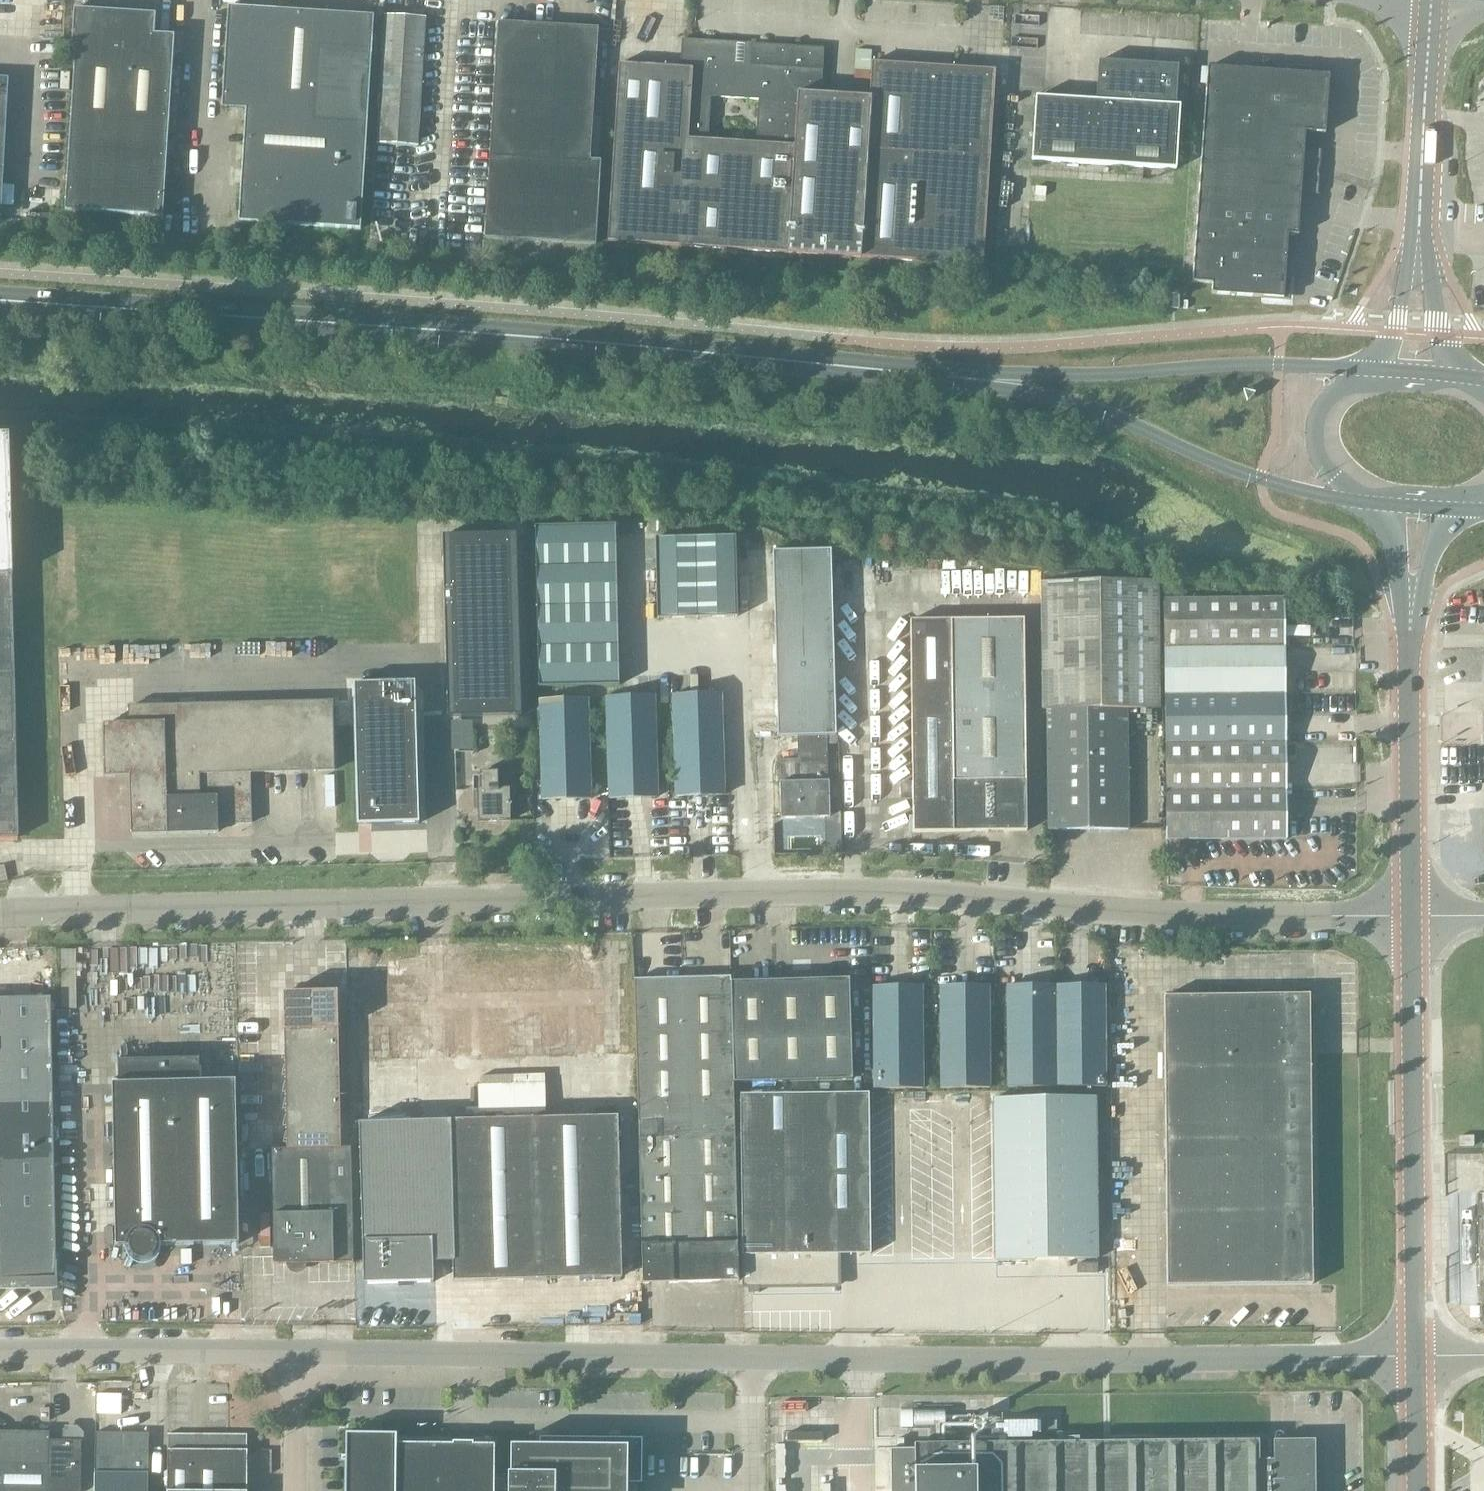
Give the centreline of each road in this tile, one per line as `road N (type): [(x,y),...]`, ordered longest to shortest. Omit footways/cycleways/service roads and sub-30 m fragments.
road 1 (unclassified): [(1412,917),(0,912)]
road 2 (unclassified): [(288,1348),(1417,1357)]
road 3 (primary): [(0,301),(987,381)]
road 4 (tertiary): [(1417,1357),(1412,917)]
road 5 (primary): [(987,381),(1101,415),(1262,481),(1368,503)]
road 6 (primary): [(1373,370),(1226,365),(987,381)]
road 7 (tertiary): [(1412,917),(1410,596)]
road 8 (unclassified): [(0,1348),(288,1348)]
road 9 (unclassified): [(1420,240),(1432,0)]
road 10 (primary): [(1373,370),(1331,397),(1316,424),(1317,451),(1330,473),(1368,503)]
road 11 (unclassified): [(292,1490),(288,1348)]
road 12 (unclassified): [(1448,375),(1420,240)]
road 13 (unclassified): [(1420,240),(1383,371)]
road 14 (tertiary): [(1418,1490),(1417,1357)]

